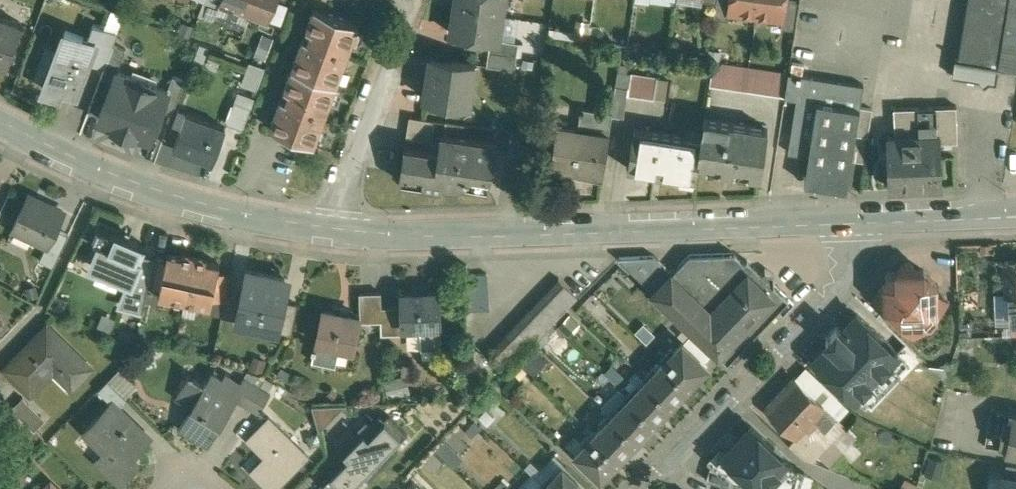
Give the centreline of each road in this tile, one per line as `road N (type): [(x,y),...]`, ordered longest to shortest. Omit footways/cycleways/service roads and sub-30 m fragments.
road 1 (residential): [(869,222),(419,235),(326,227)]
road 2 (residential): [(869,222),(833,291),(641,488)]
road 3 (residential): [(326,227),(163,191),(0,119)]
road 4 (residential): [(326,227),(412,0)]
road 5 (residential): [(1015,216),(869,222)]

